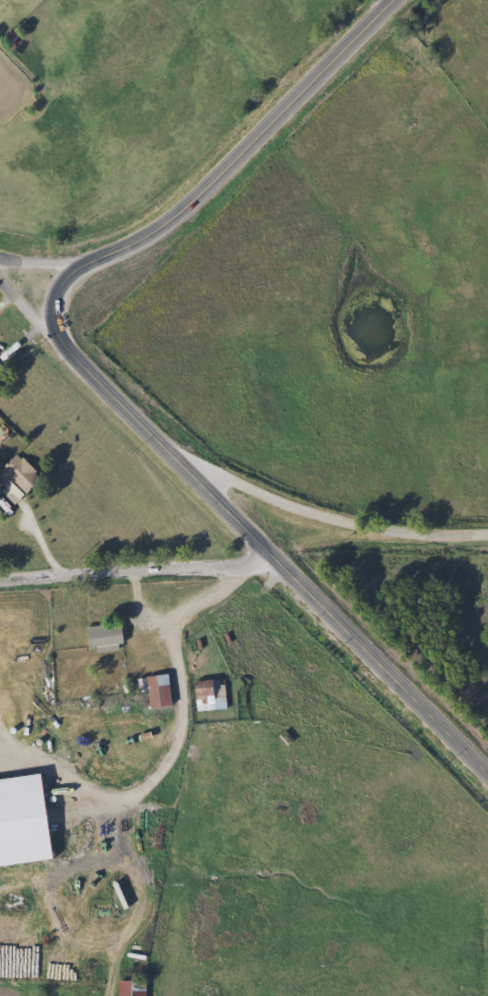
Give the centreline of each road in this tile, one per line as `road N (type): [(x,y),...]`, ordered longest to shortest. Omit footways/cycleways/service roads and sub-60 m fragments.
road 1 (tertiary): [(487,775),(59,343),(51,303),(60,281),(106,255)]
road 2 (tertiary): [(399,0),(182,210),(106,255)]
road 3 (residential): [(177,460),(356,524),(487,533)]
road 4 (residential): [(0,582),(276,561)]

